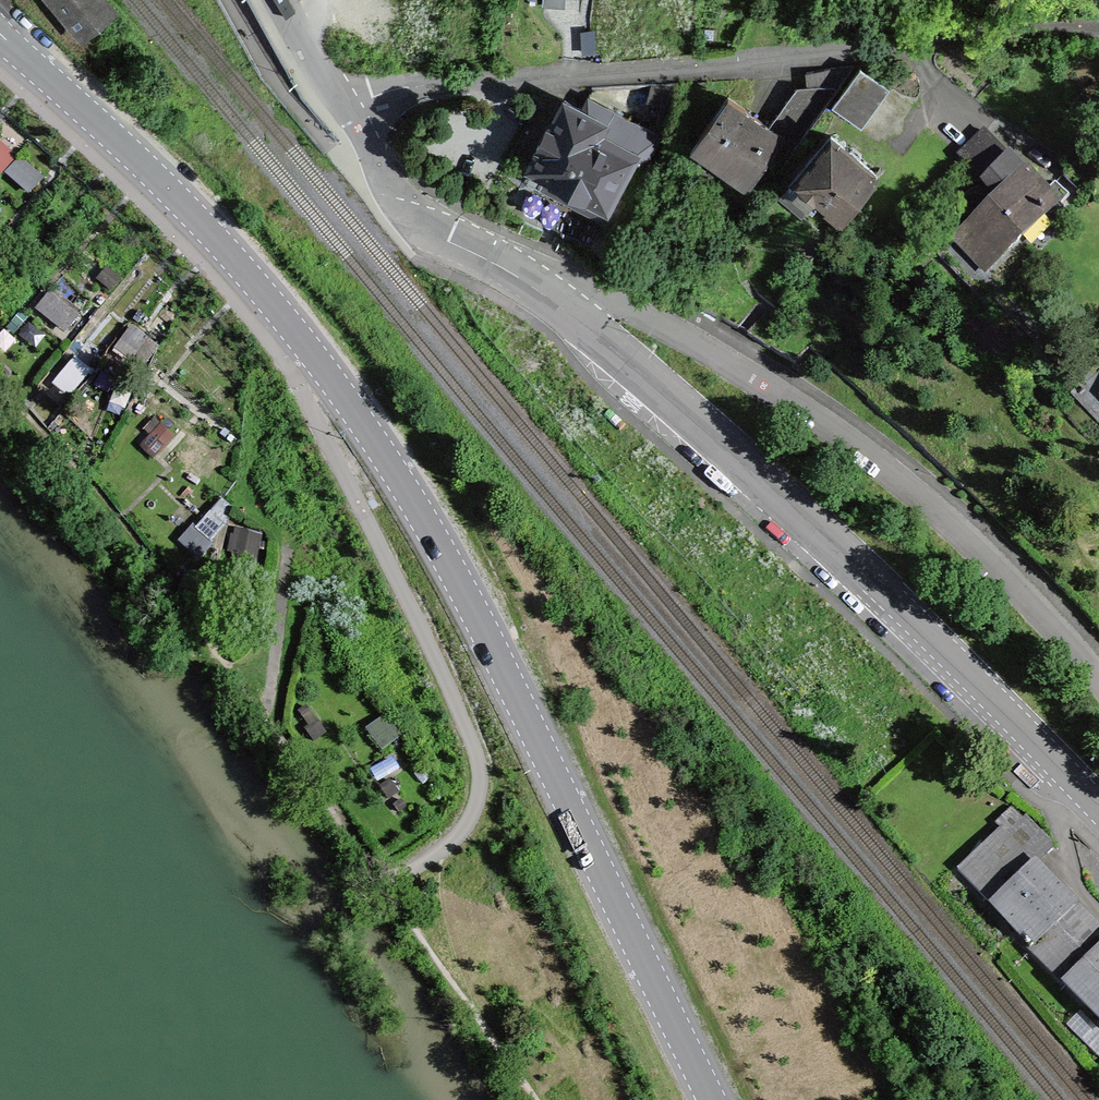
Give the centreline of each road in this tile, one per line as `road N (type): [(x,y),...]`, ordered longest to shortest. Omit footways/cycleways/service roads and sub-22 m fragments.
road 1 (primary): [(168,187),(255,280),(384,452),(471,601),(711,1099)]
road 2 (residential): [(1098,808),(877,585),(551,295)]
road 3 (residential): [(551,295),(573,286),(614,290),(849,427),(948,507),(1098,653)]
road 4 (unclassified): [(348,107),(393,90),(771,60),(1001,26)]
road 5 (residential): [(551,295),(406,203),(348,107)]
road 6 (primary): [(168,187),(0,36)]
road 7 (residential): [(348,107),(287,0)]

